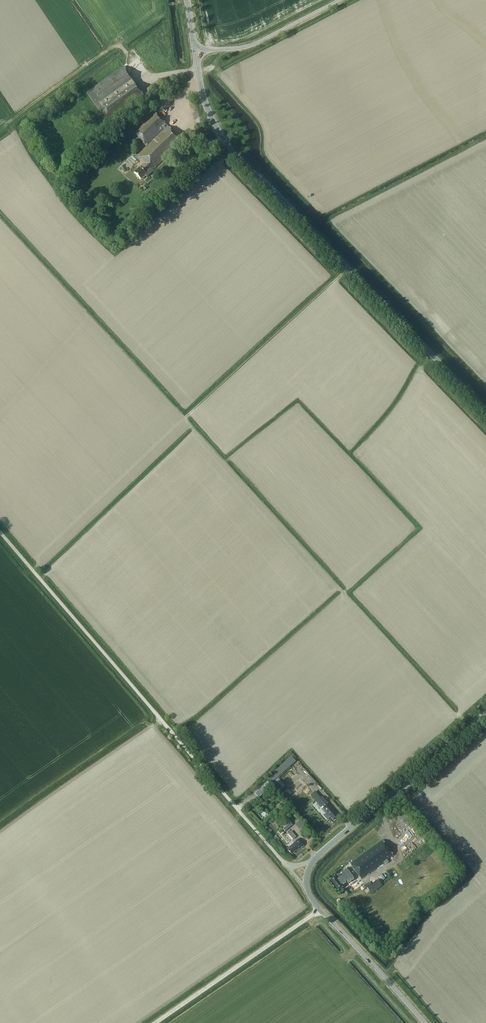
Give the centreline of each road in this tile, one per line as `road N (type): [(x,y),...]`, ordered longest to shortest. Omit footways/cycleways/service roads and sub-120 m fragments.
road 1 (tertiary): [(485,412),(232,151),(206,105),(196,52)]
road 2 (unclassified): [(285,864),(0,534)]
road 3 (tertiary): [(314,861),(485,713)]
road 4 (track): [(157,1022),(319,911)]
road 5 (tertiary): [(422,1022),(306,890)]
road 6 (unclassified): [(196,52),(254,44),(340,0)]

